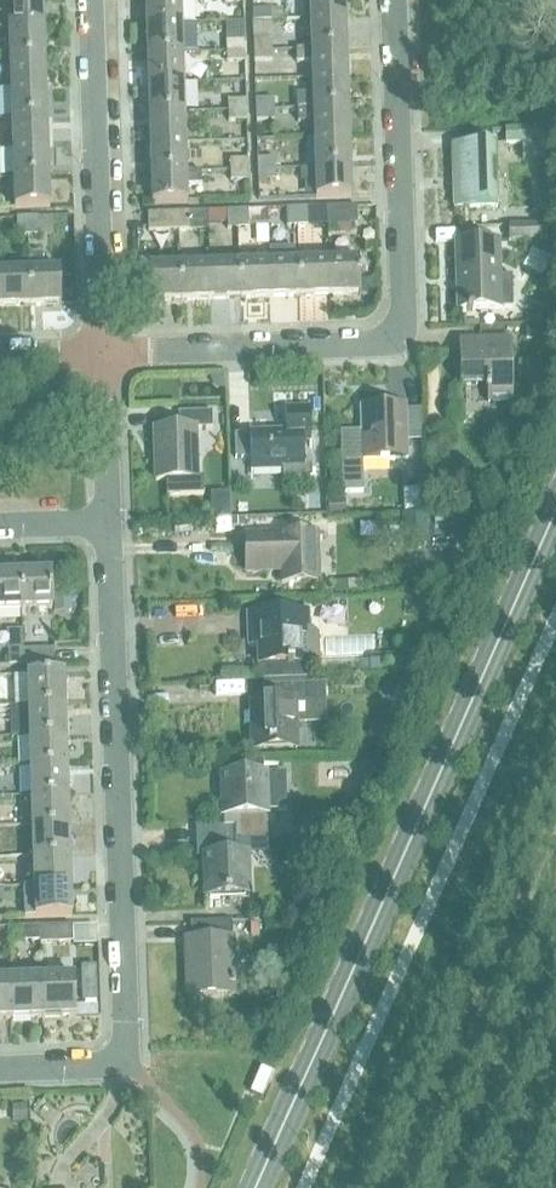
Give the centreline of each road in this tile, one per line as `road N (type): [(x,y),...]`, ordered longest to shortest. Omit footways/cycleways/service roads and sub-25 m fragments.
road 1 (secondary): [(254,1187),(555,512)]
road 2 (residential): [(0,1068),(129,1064),(112,519)]
road 3 (residential): [(106,350),(369,345),(396,336),(404,308),(394,0)]
road 4 (residential): [(106,350),(93,0)]
road 5 (residential): [(112,519),(106,350)]

